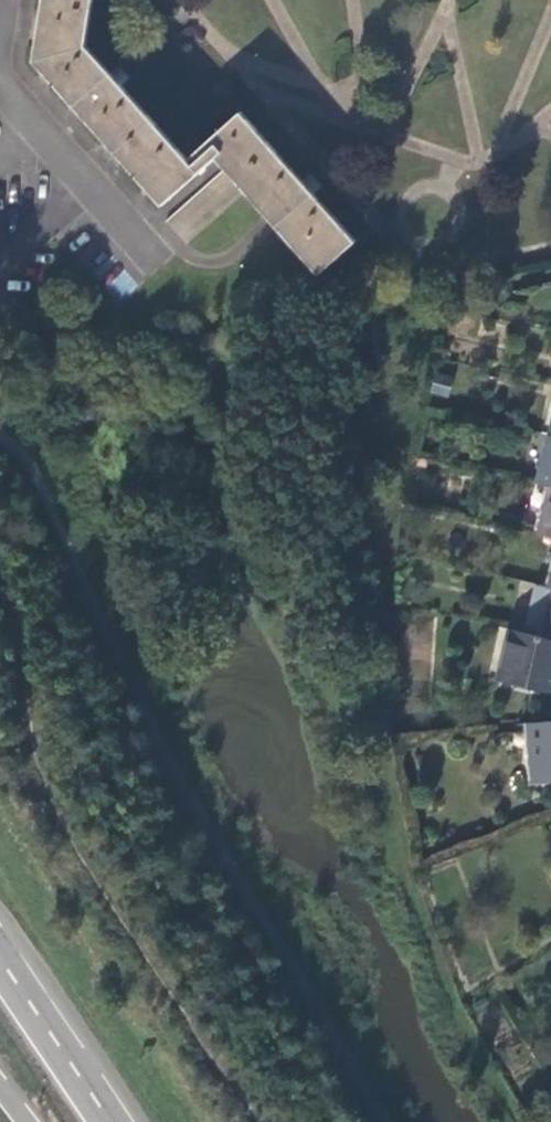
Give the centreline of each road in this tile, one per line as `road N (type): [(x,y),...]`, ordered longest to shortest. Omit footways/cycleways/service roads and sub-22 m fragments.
road 1 (residential): [(0,70),(4,86),(159,263)]
road 2 (primary): [(112,1121),(0,957)]

